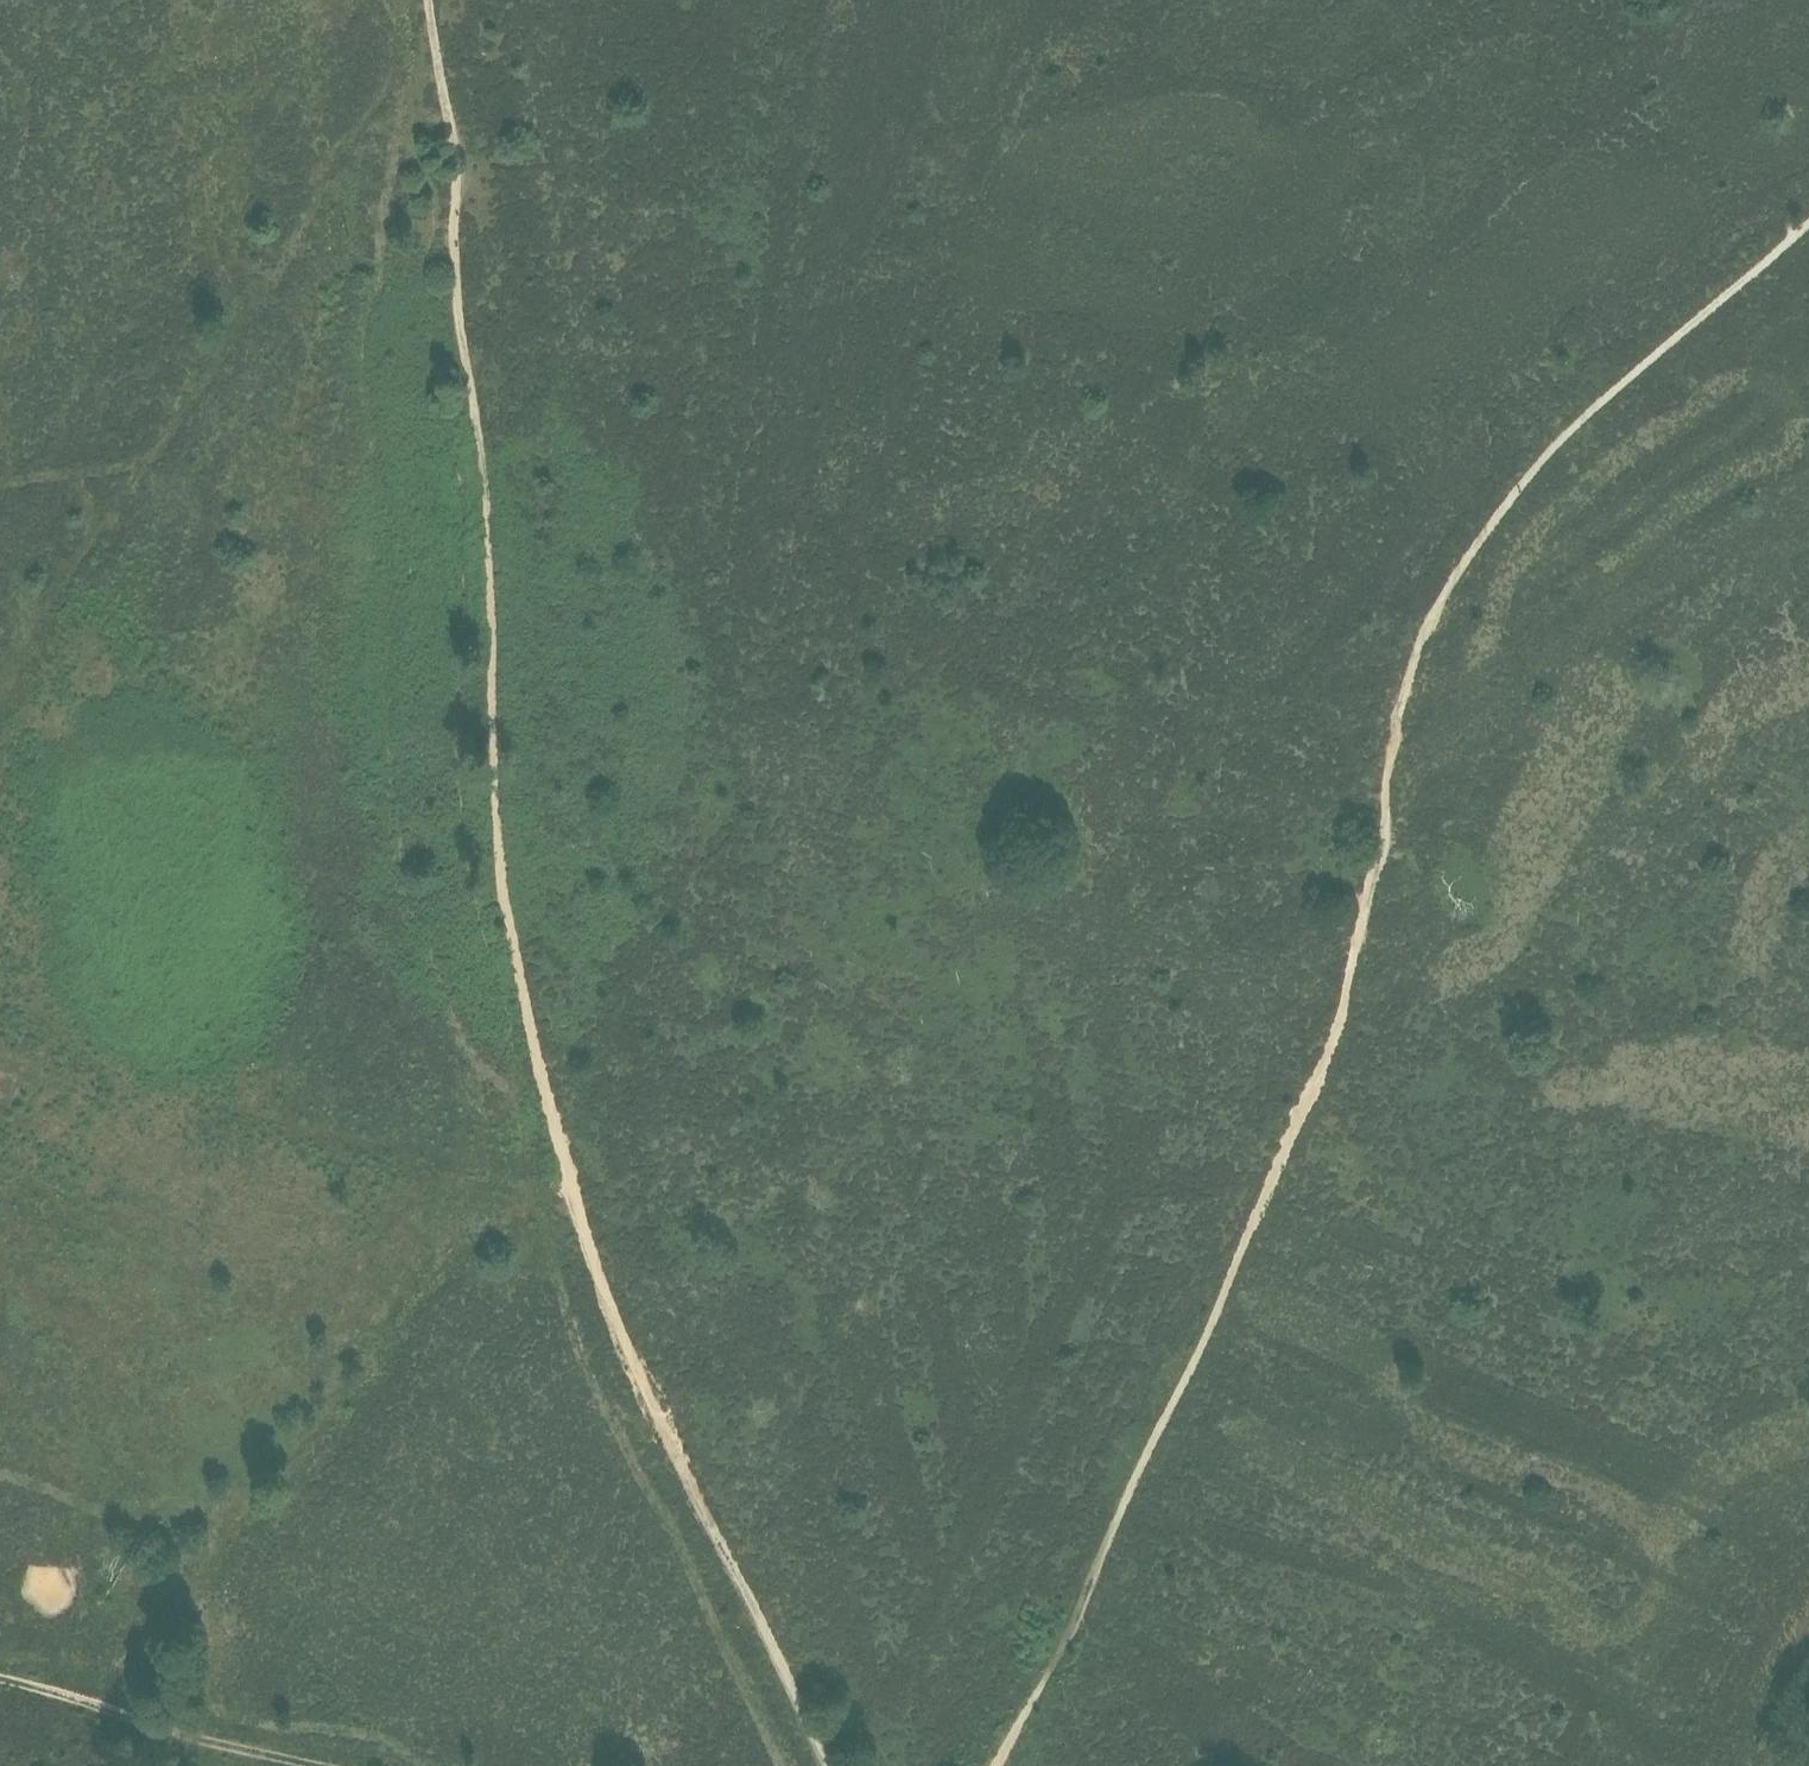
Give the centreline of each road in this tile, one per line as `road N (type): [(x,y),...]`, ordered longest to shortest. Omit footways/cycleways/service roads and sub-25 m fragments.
road 1 (track): [(0,1675),(349,1765)]

